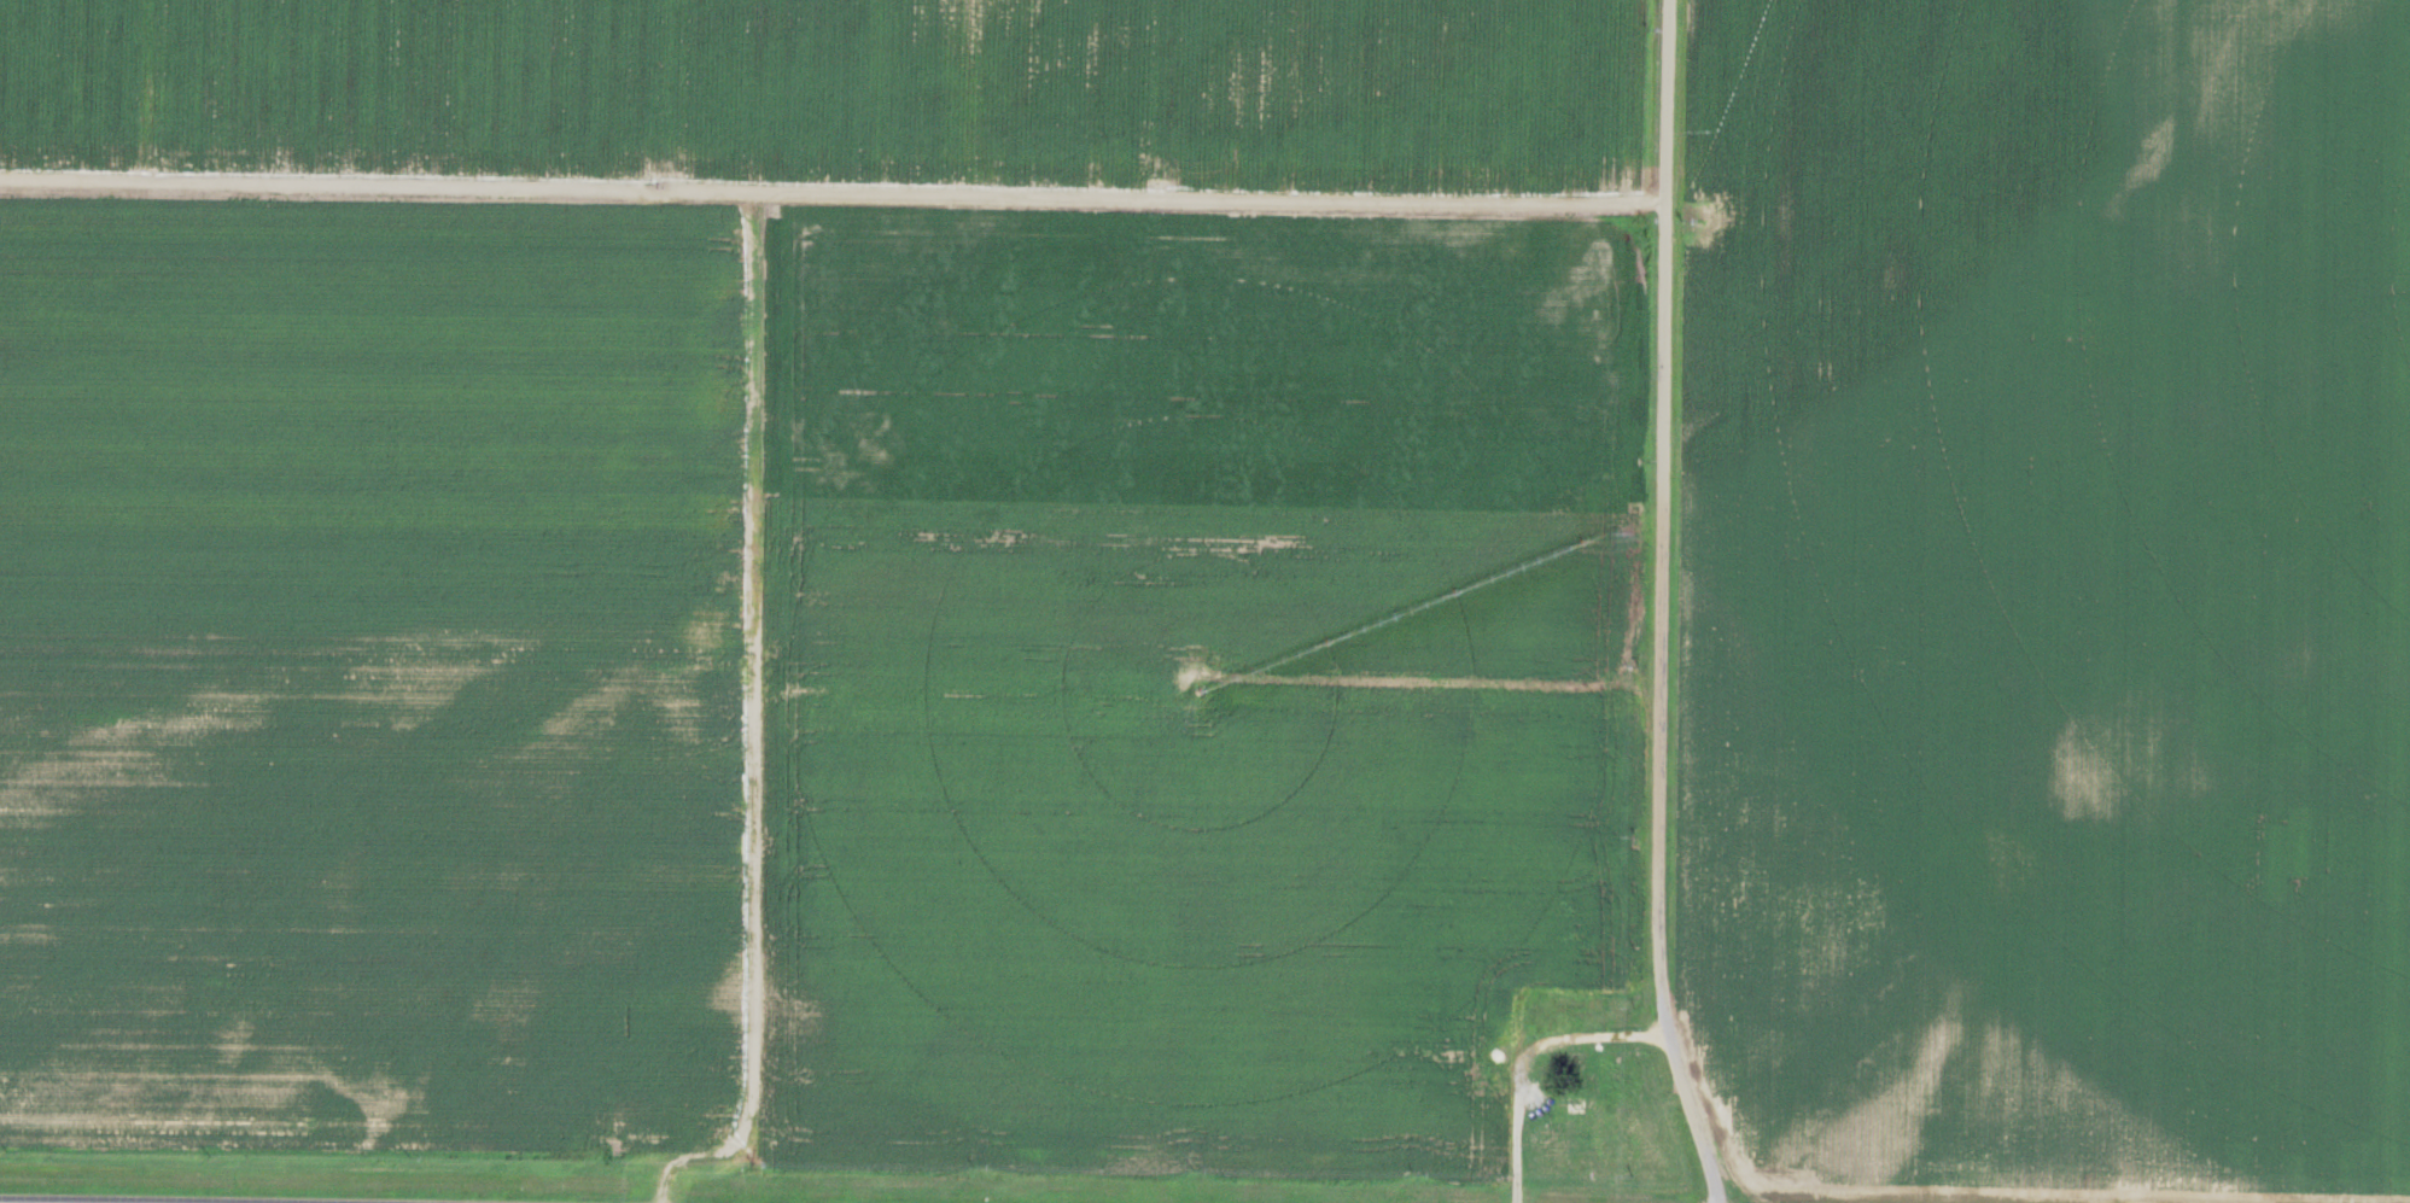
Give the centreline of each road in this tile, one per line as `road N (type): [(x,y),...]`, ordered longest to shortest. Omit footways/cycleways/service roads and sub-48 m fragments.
road 1 (residential): [(1718,1202),(1673,1049),(1661,974),(1670,0)]
road 2 (residential): [(1517,1202),(1528,1046),(1542,1035),(1670,1038)]

